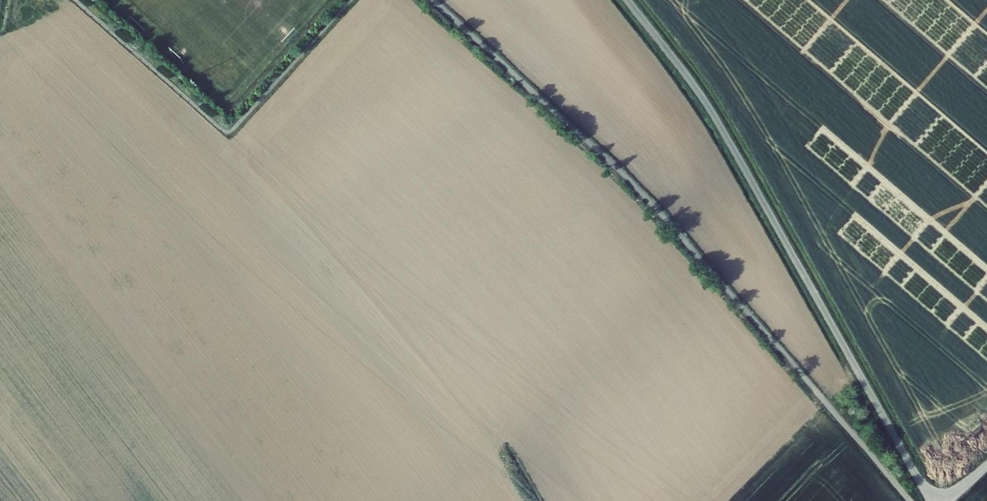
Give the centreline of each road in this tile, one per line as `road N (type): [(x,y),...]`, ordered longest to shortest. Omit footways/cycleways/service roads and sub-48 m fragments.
road 1 (unclassified): [(936,500),(714,113),(628,0)]

